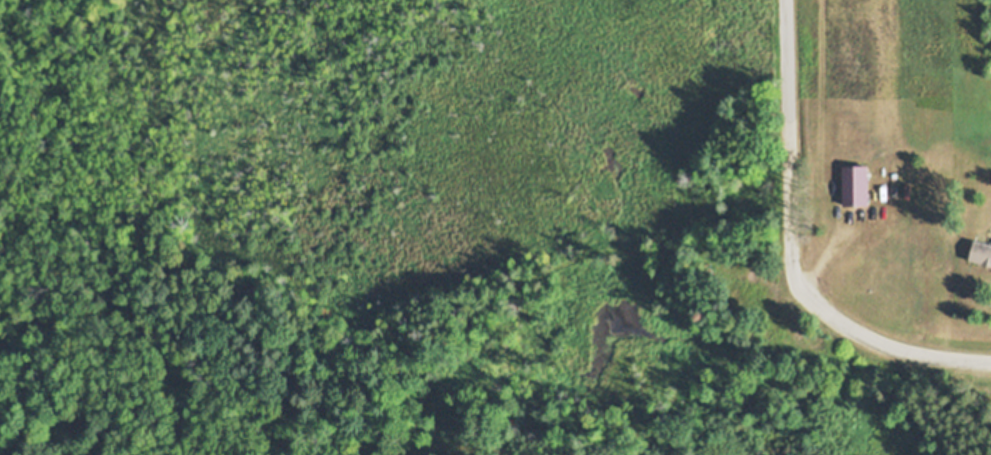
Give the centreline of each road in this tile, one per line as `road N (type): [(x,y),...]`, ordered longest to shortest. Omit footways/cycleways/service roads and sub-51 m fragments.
road 1 (residential): [(990,361),(938,358),(858,334),(800,290),(790,258),(785,0)]

